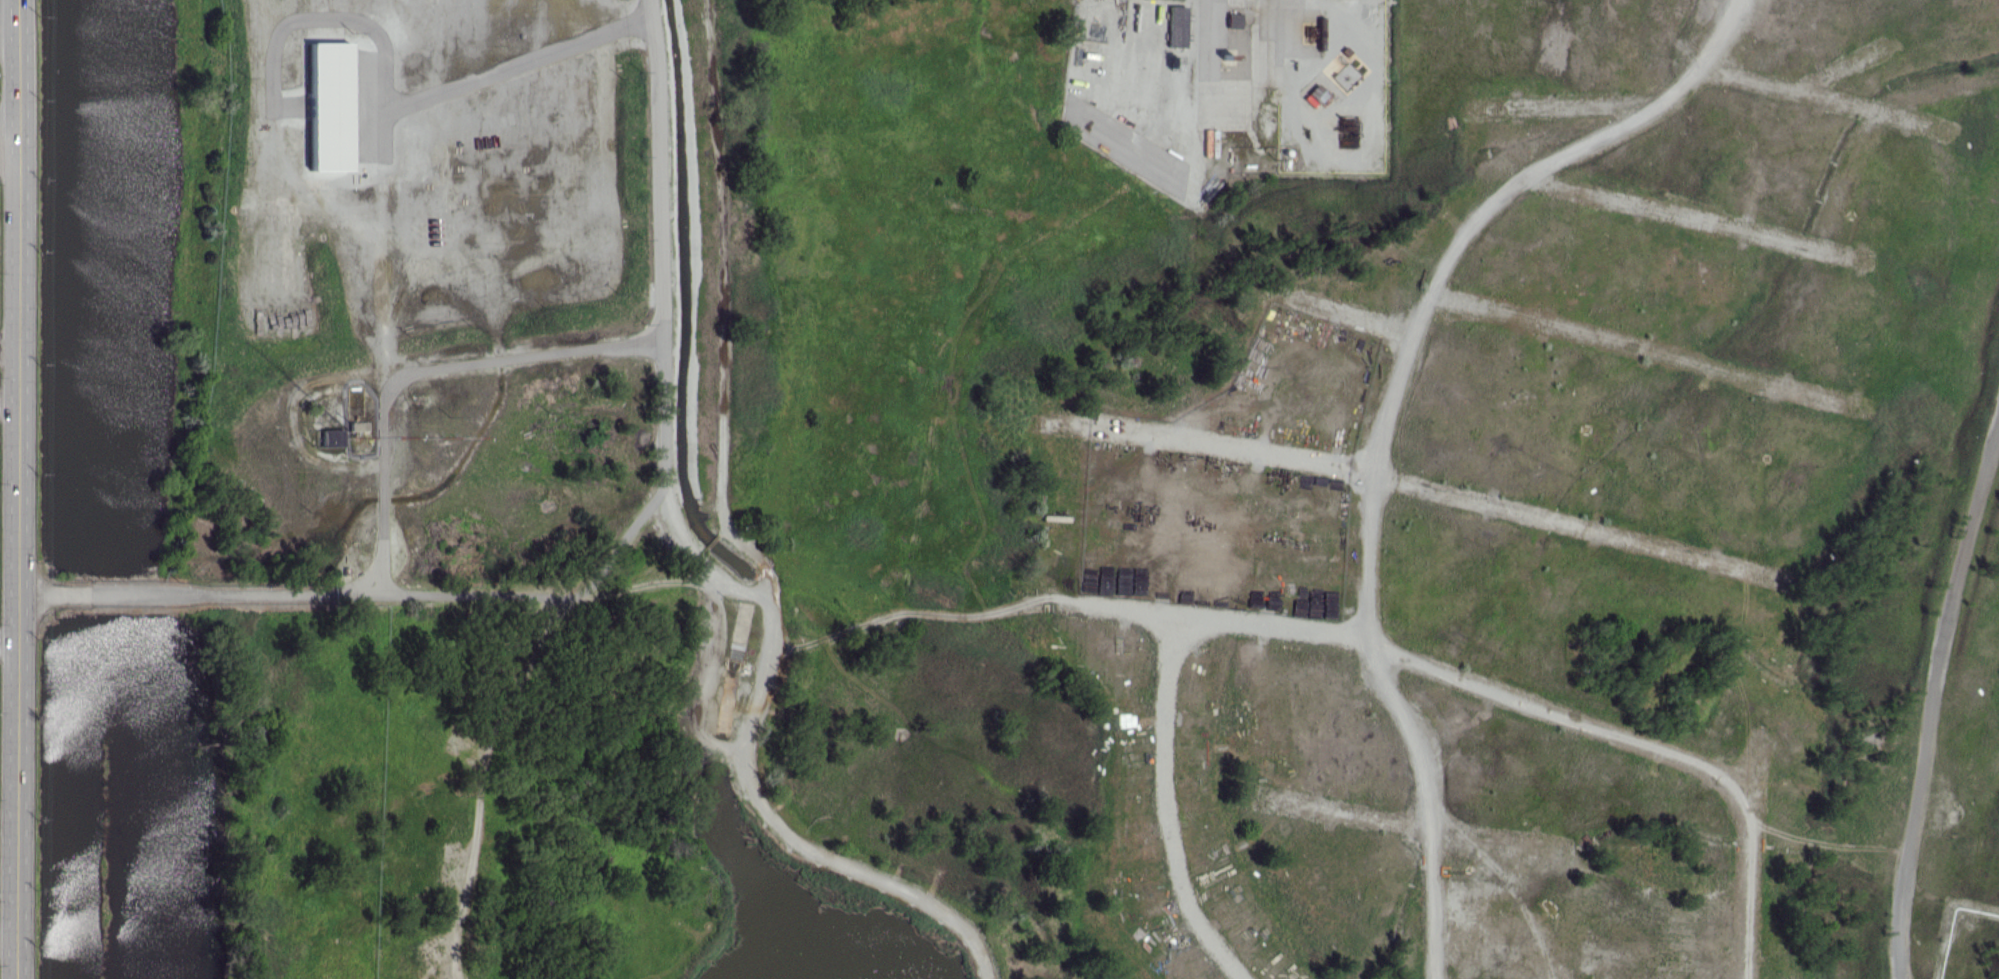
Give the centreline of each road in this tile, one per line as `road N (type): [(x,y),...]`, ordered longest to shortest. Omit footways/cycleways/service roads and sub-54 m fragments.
road 1 (primary): [(16,978),(19,0)]

